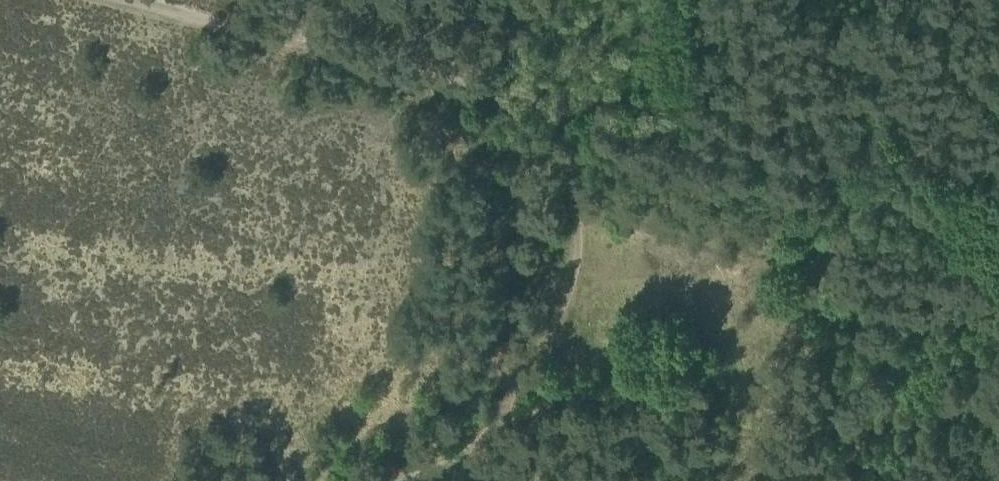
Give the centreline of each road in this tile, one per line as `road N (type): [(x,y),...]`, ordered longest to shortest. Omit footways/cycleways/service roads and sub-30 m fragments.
road 1 (track): [(288,37),(573,116),(577,268),(558,316),(523,383),(466,448),(424,480)]
road 2 (track): [(998,220),(573,116)]
road 3 (track): [(136,0),(288,37)]

